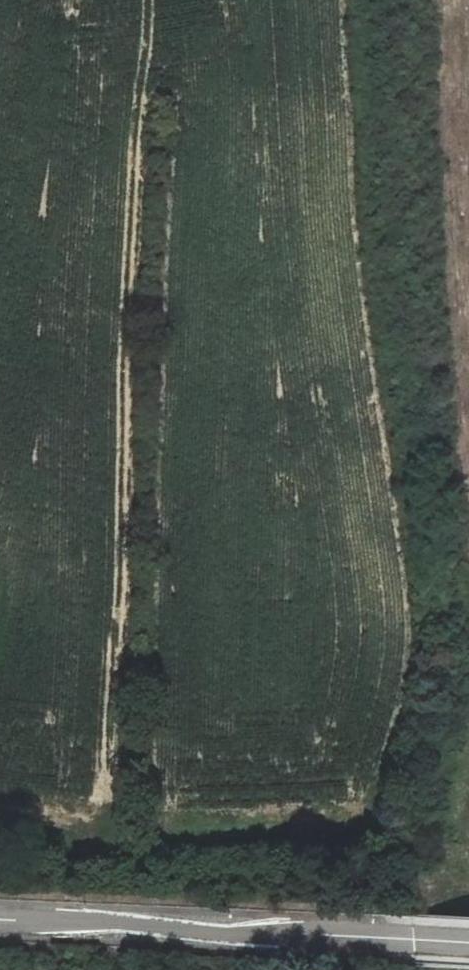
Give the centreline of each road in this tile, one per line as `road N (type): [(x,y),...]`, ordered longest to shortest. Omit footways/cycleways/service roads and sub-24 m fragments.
road 1 (unclassified): [(0,918),(468,942)]

